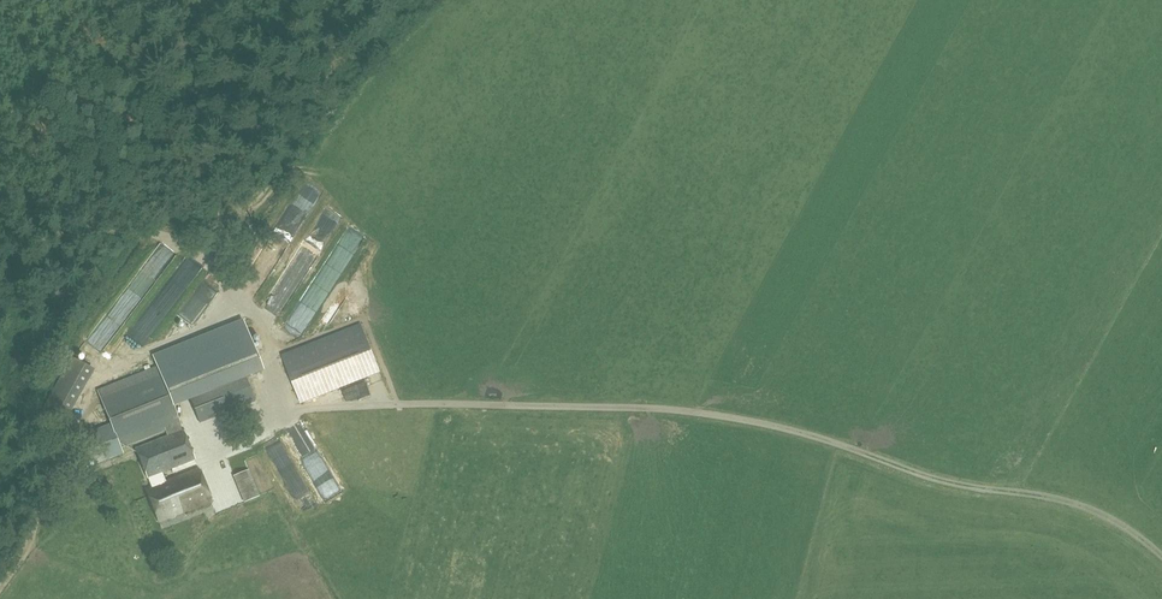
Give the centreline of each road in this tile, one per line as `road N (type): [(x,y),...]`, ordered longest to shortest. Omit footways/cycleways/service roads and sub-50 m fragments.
road 1 (unclassified): [(1161,557),(1085,507),(976,487),(805,430),(685,410),(323,406)]
road 2 (track): [(219,260),(0,206)]

